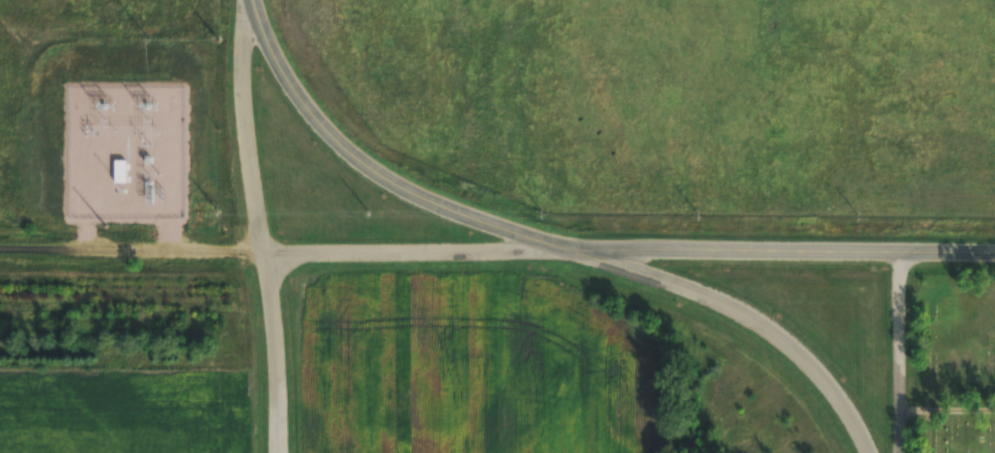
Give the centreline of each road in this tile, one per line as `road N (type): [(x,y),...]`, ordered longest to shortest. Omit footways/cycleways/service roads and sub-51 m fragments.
road 1 (tertiary): [(994,245),(553,242)]
road 2 (tertiary): [(553,242),(388,175),(316,111),(260,0)]
road 3 (tertiary): [(866,452),(795,351),(723,306),(553,242)]
road 4 (residential): [(553,242),(266,246)]
road 5 (residential): [(266,246),(0,247)]
road 6 (residential): [(266,246),(246,0)]
road 7 (residential): [(902,452),(904,244)]
road 8 (residential): [(282,452),(266,246)]

